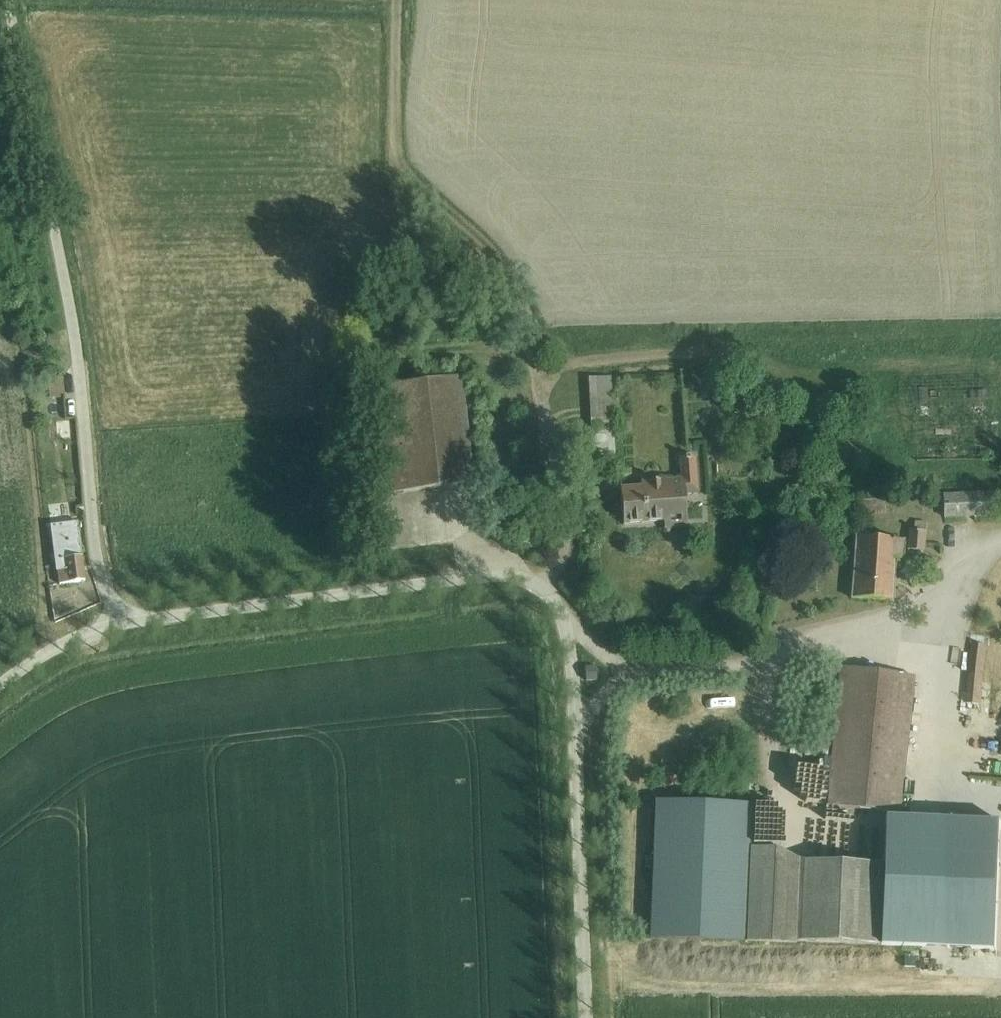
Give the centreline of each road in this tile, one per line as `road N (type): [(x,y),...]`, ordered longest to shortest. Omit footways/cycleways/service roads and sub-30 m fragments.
road 1 (unclassified): [(586,1017),(570,658),(560,615),(543,590),(517,578),(464,580),(118,624)]
road 2 (unclassified): [(118,624),(97,559),(73,328),(8,0)]
road 3 (track): [(545,422),(509,279),(399,161),(397,0)]
road 4 (track): [(539,395),(574,366),(691,353),(805,368),(941,371)]
road 5 (track): [(592,711),(608,1017)]
road 6 (track): [(351,269),(356,318),(380,338),(428,345),(527,338)]
road 7 (track): [(540,588),(567,537),(545,422)]
road 8 (unclassified): [(118,624),(66,642),(0,686)]

